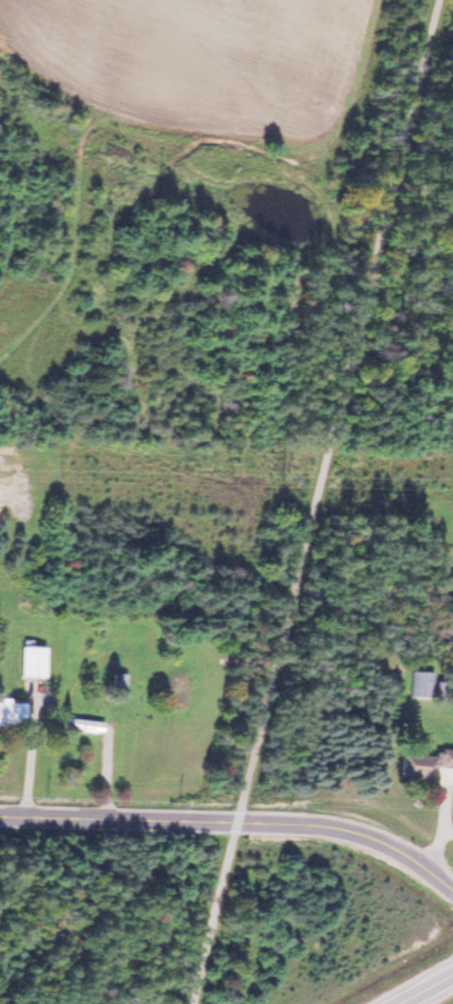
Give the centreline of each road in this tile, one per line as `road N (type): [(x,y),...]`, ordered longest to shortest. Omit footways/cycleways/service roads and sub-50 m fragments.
road 1 (residential): [(0,816),(312,824),(385,847),(452,891)]

